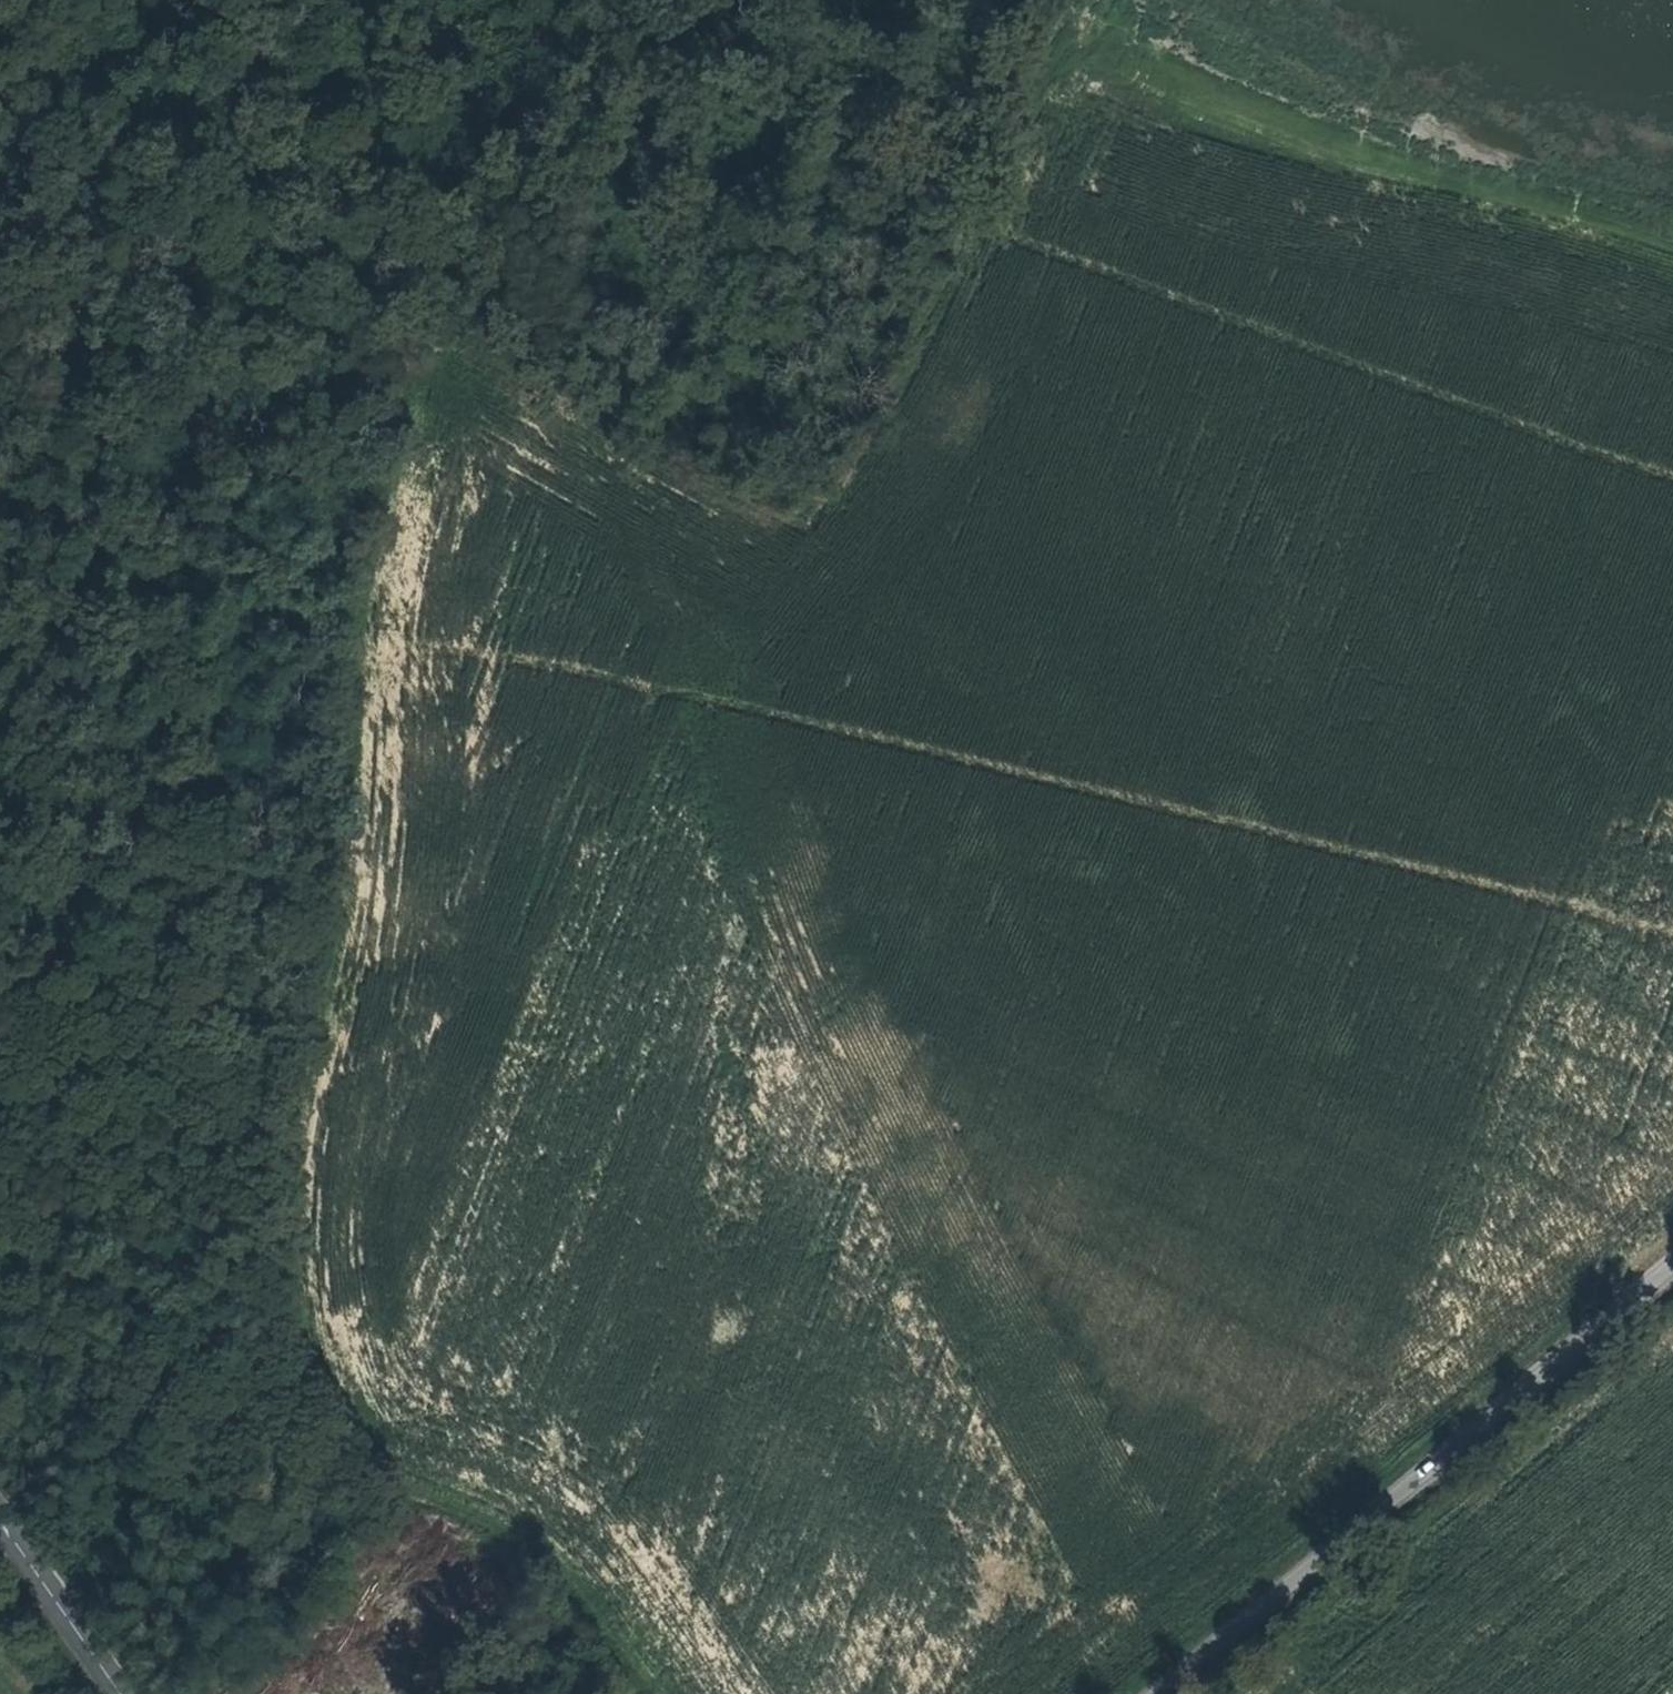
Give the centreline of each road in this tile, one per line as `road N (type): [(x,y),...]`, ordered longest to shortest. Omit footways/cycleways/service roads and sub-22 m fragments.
road 1 (unclassified): [(1152,1693),(1672,1258)]
road 2 (tertiary): [(122,1693),(0,1519)]

